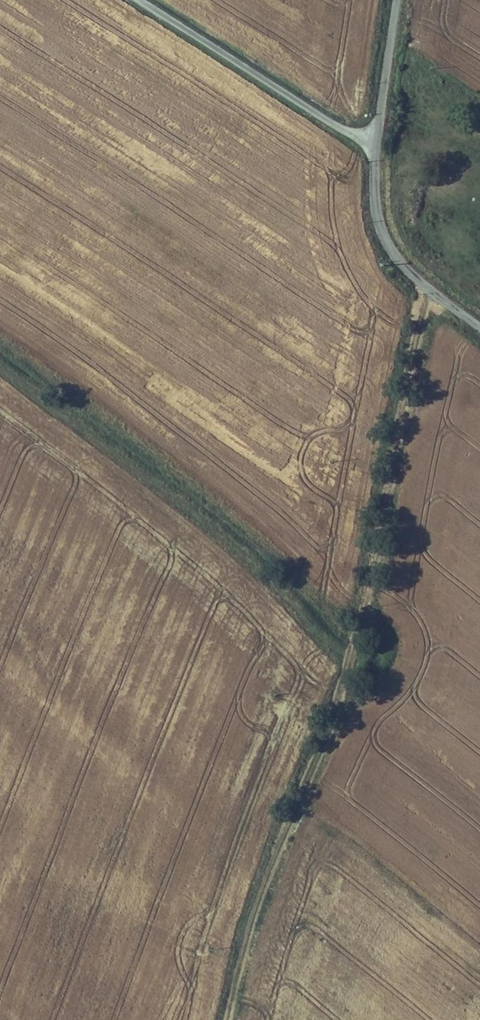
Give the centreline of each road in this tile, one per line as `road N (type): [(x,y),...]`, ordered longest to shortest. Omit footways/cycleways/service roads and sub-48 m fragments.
road 1 (track): [(0,365),(201,519),(346,653)]
road 2 (track): [(346,653),(235,1019)]
road 3 (track): [(346,653),(393,495),(424,340),(455,309)]
road 4 (unclassified): [(374,147),(142,0)]
road 5 (tertiary): [(374,147),(373,214),(390,246),(479,327)]
road 6 (tertiary): [(396,0),(374,147)]

